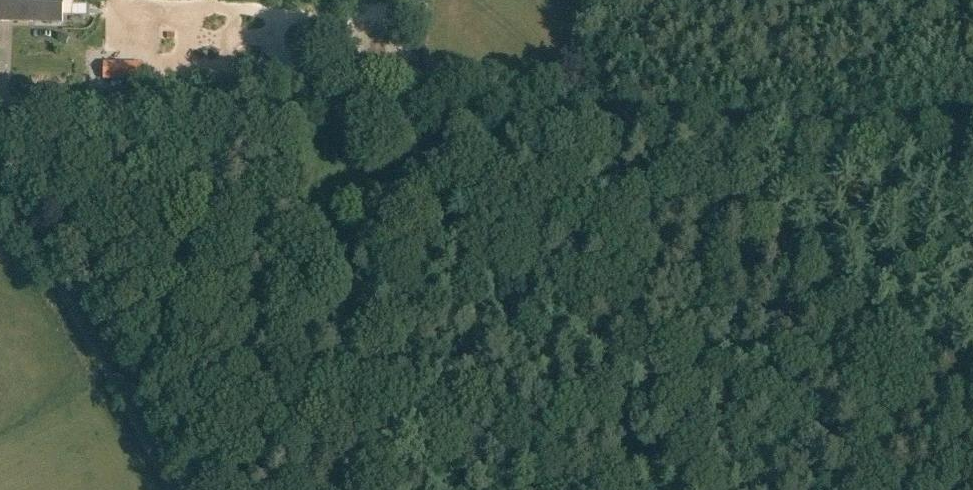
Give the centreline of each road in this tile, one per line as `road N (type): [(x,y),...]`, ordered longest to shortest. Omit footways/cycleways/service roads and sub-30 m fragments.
road 1 (track): [(0,102),(603,123)]
road 2 (track): [(0,199),(172,489)]
road 3 (track): [(603,123),(862,121)]

